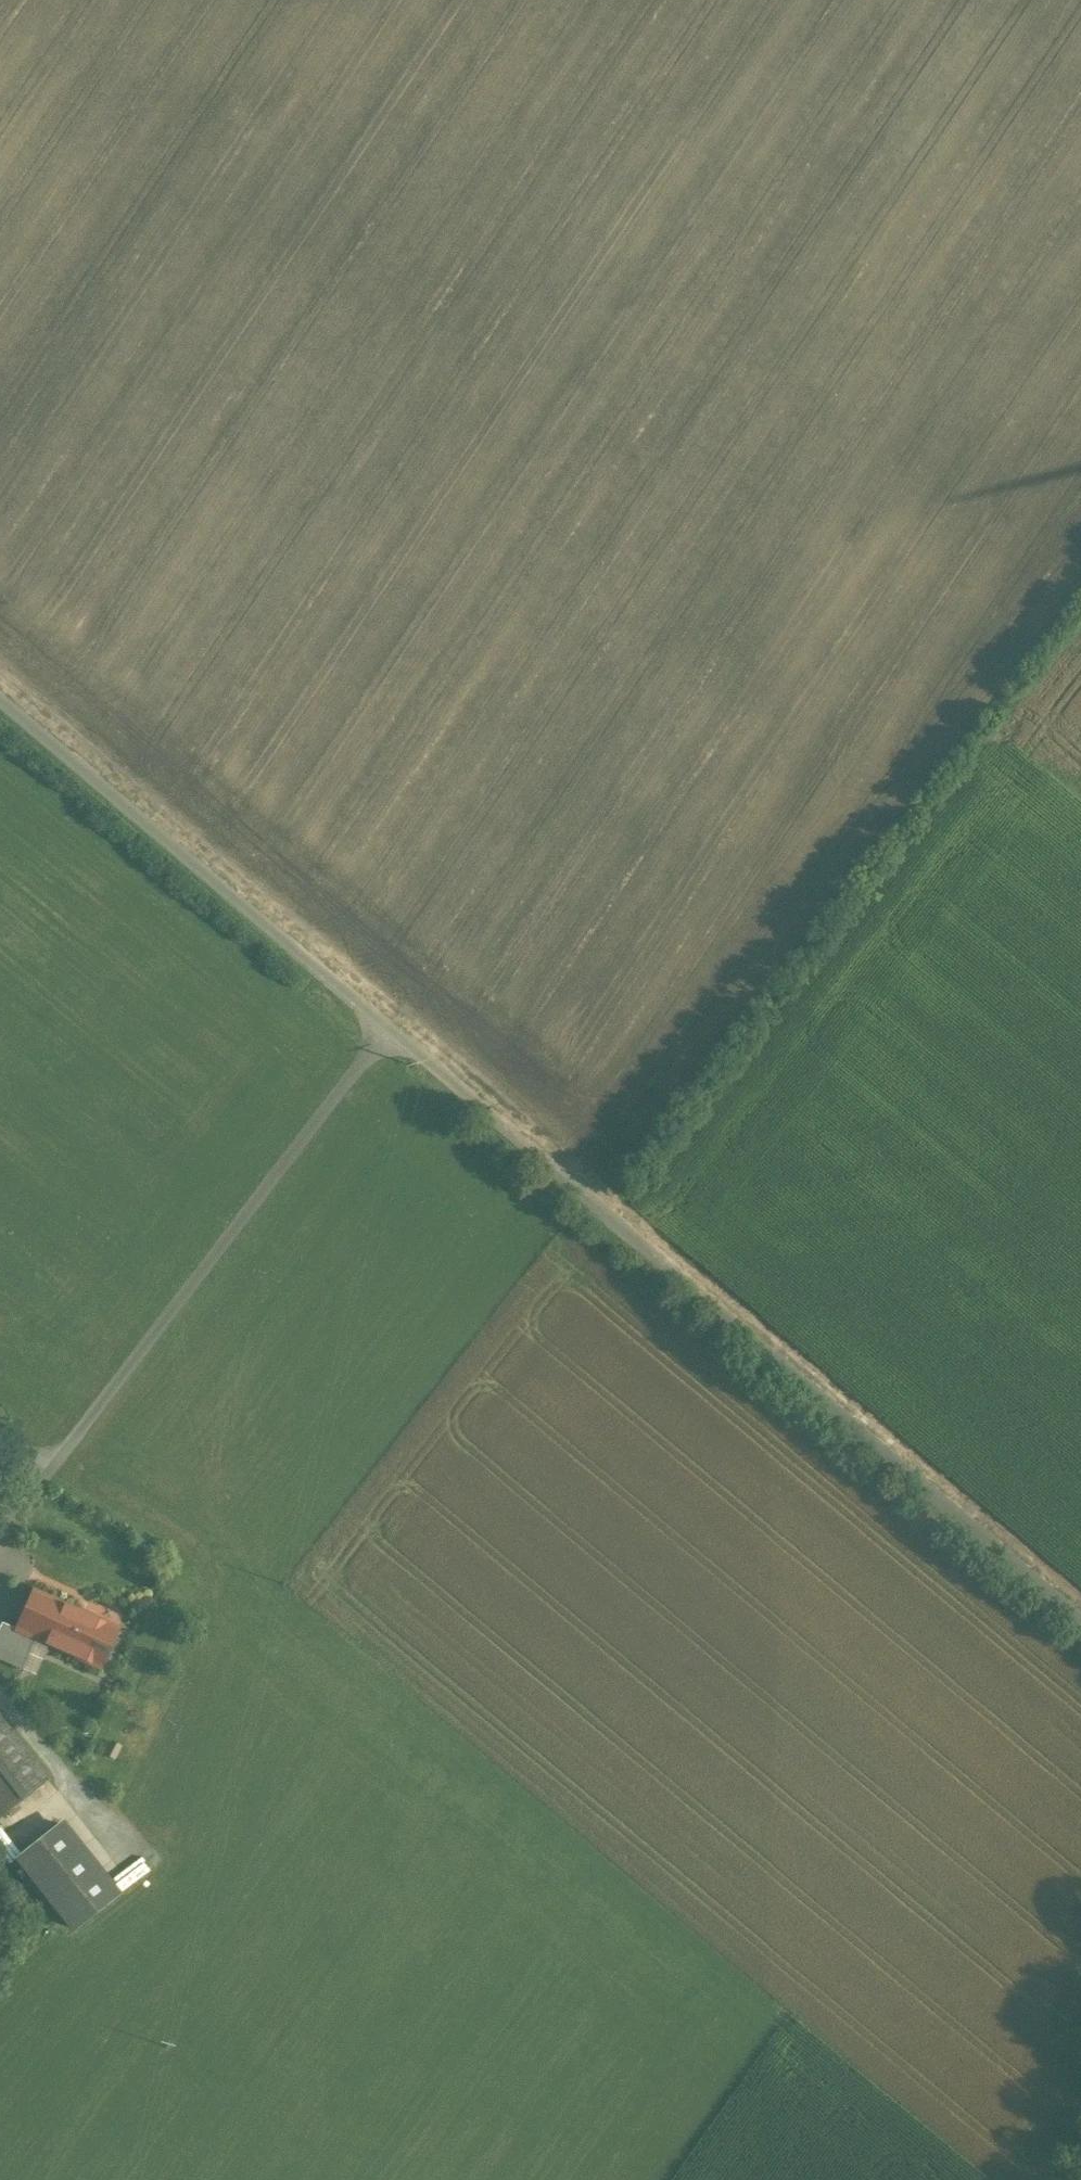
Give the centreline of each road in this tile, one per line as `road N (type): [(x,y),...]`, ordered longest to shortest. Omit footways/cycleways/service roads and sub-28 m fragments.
road 1 (unclassified): [(0,701),(1080,1617)]

